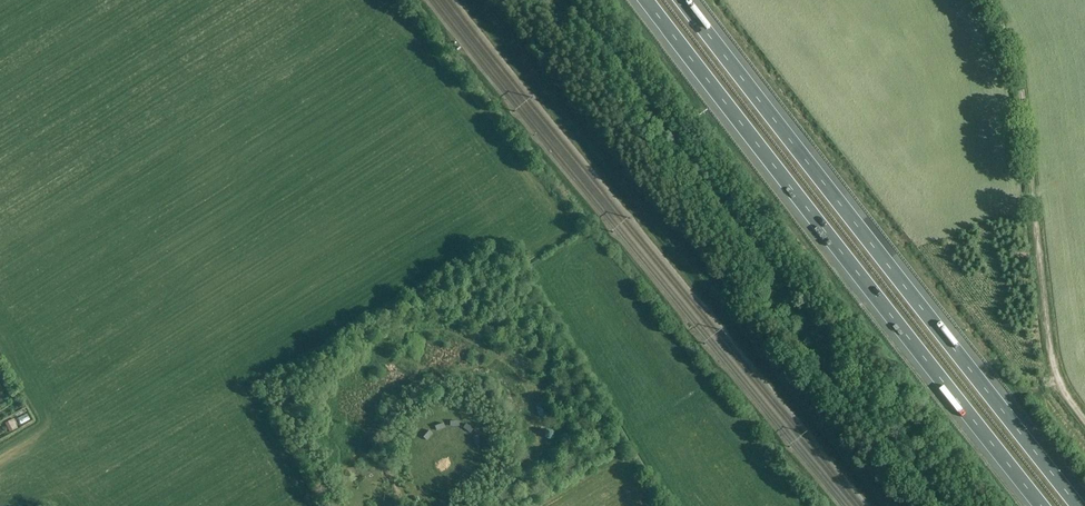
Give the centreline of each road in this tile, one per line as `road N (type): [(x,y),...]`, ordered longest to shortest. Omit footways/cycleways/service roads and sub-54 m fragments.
road 1 (track): [(942,505),(754,297),(714,275),(481,0)]
road 2 (motorway): [(1076,505),(681,0)]
road 3 (motorway): [(646,0),(1037,505)]
road 4 (track): [(989,0),(1015,64),(1055,372),(1084,418)]

